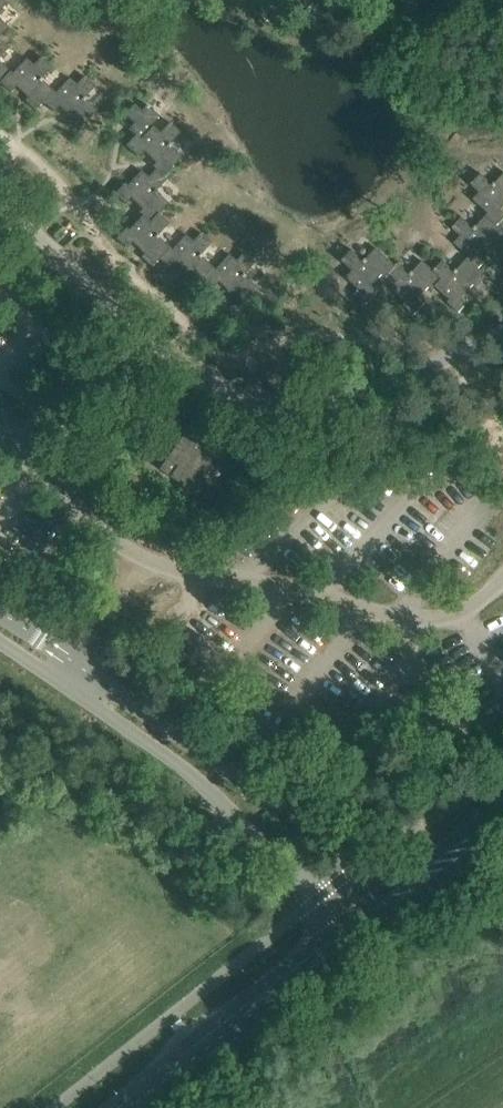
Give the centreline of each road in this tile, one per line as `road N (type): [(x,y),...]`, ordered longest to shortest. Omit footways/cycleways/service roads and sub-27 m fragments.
road 1 (tertiary): [(122,1107),(391,897),(502,822)]

